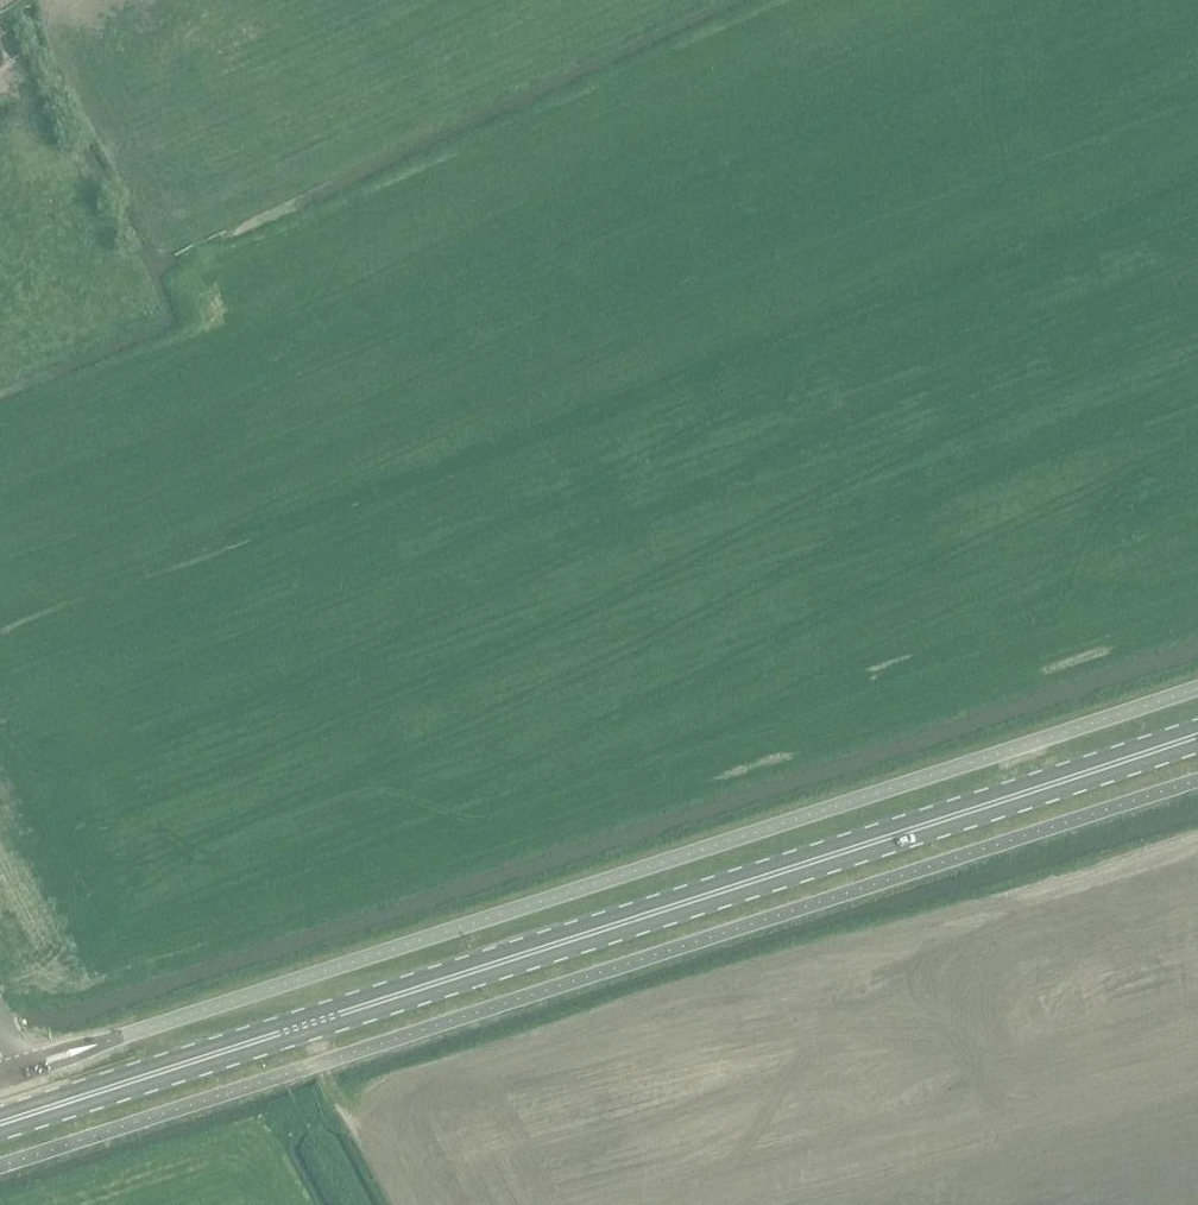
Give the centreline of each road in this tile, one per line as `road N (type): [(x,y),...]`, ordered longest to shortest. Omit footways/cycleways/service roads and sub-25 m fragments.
road 1 (primary): [(0,1123),(1197,734)]

